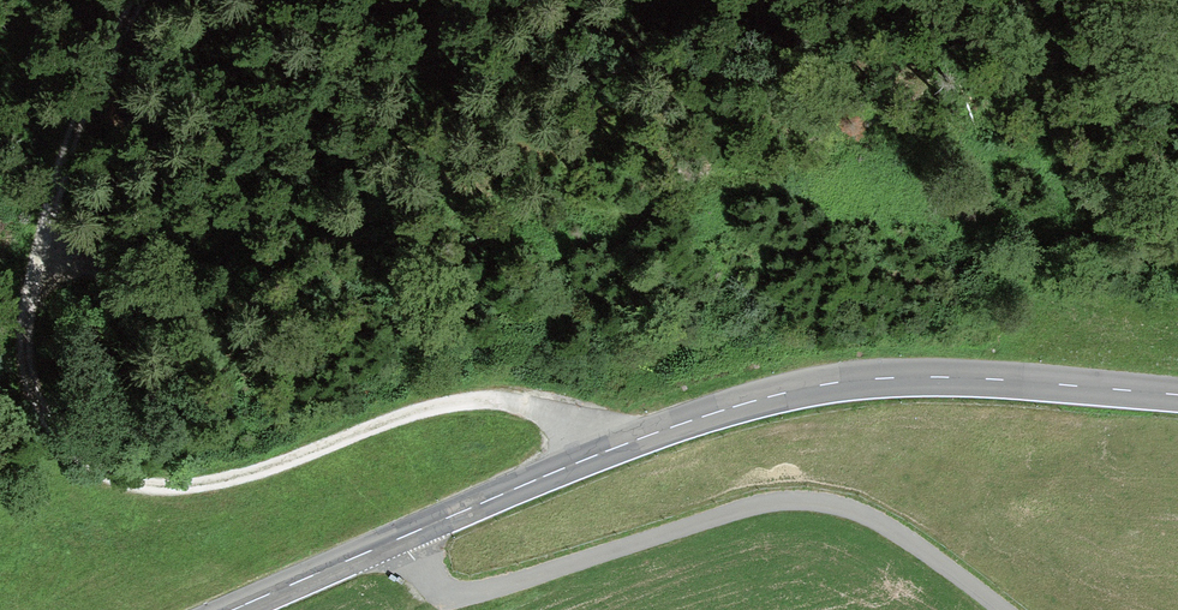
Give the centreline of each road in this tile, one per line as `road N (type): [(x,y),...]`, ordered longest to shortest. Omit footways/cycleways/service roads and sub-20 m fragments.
road 1 (secondary): [(235,609),(612,450),(785,394),(869,379),(971,377),(1177,395)]
road 2 (track): [(31,280),(25,354),(41,411),(82,461),(145,487),(211,484),(447,404),(534,407),(612,450)]
road 3 (track): [(995,609),(890,528),(809,500),(750,507),(474,594),(448,588),(396,541)]
road 4 (track): [(31,280),(82,121),(141,0)]

